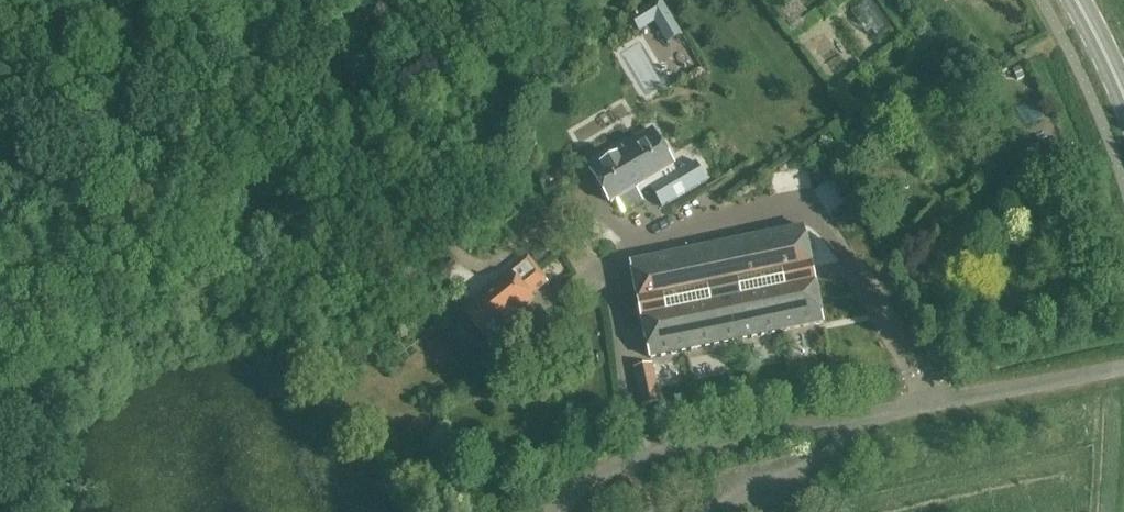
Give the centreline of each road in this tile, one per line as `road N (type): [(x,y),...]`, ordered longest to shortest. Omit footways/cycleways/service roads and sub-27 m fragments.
road 1 (residential): [(557,511),(584,485),(631,460),(1123,367)]

